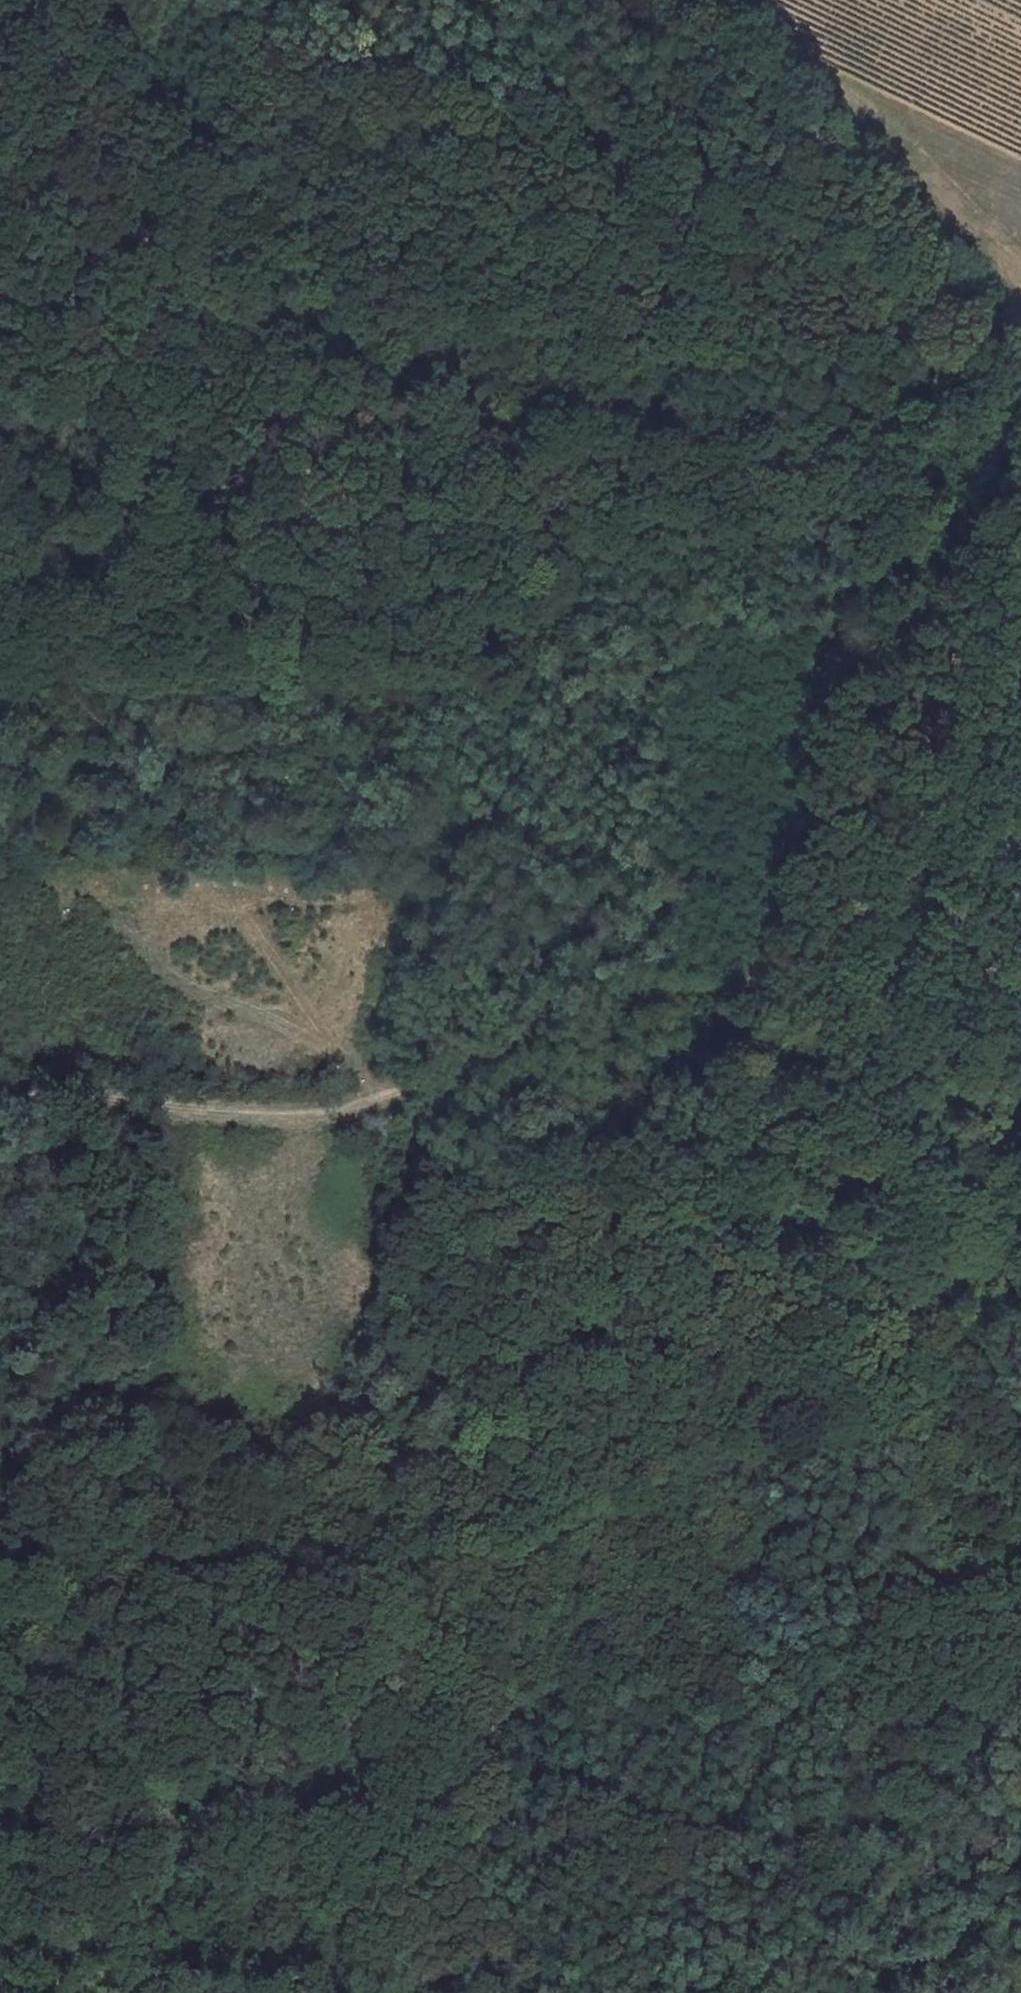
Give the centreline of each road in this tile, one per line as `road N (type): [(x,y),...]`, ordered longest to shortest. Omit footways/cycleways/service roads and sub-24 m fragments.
road 1 (track): [(1020,962),(822,961),(705,976),(588,1009),(341,1111),(287,1114),(0,1089)]
road 2 (track): [(732,0),(784,49),(983,333),(1020,373)]

